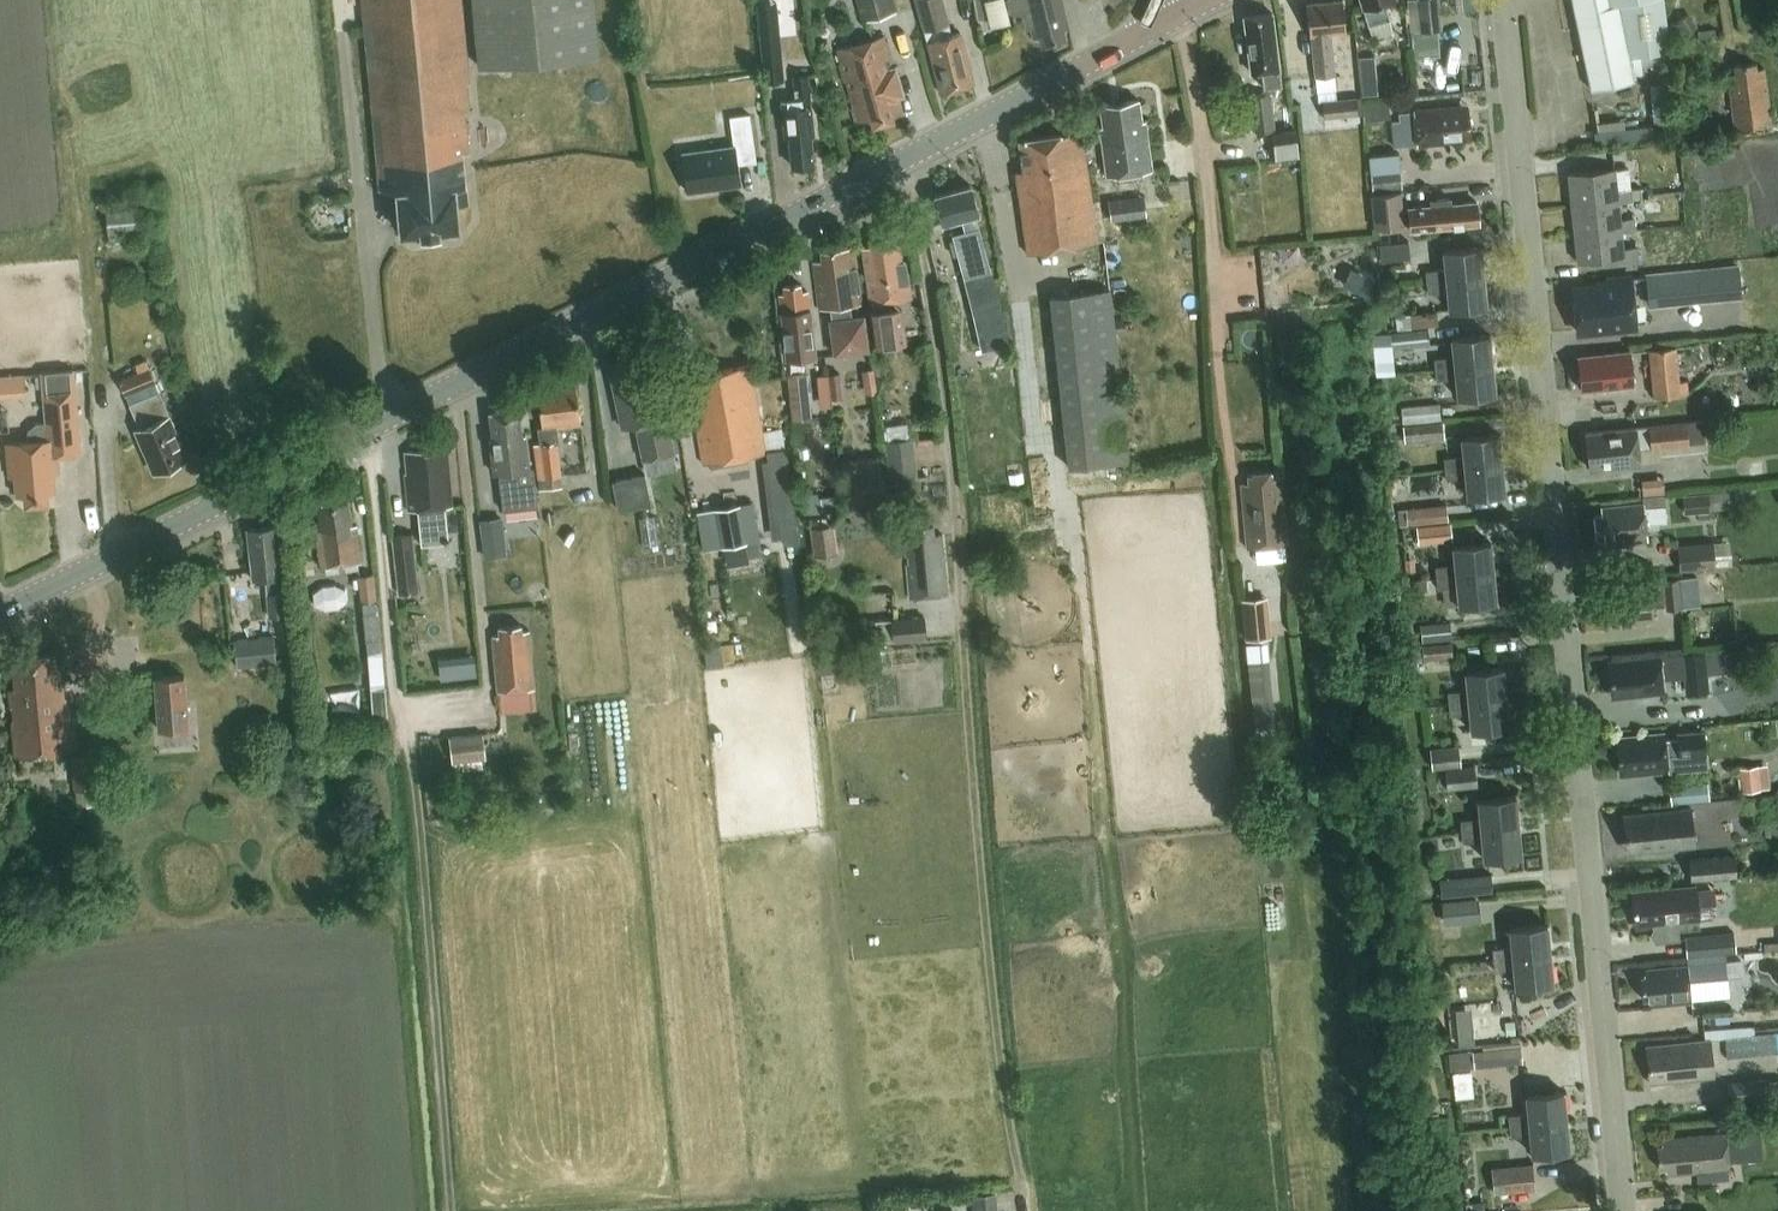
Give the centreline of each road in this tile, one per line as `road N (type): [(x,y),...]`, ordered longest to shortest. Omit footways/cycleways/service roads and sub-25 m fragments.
road 1 (tertiary): [(0,614),(1182,14)]
road 2 (residential): [(1620,1210),(1501,0)]
road 3 (track): [(365,435),(419,820),(454,1210)]
road 4 (track): [(1182,14),(1204,141),(1219,381),(1239,535)]

